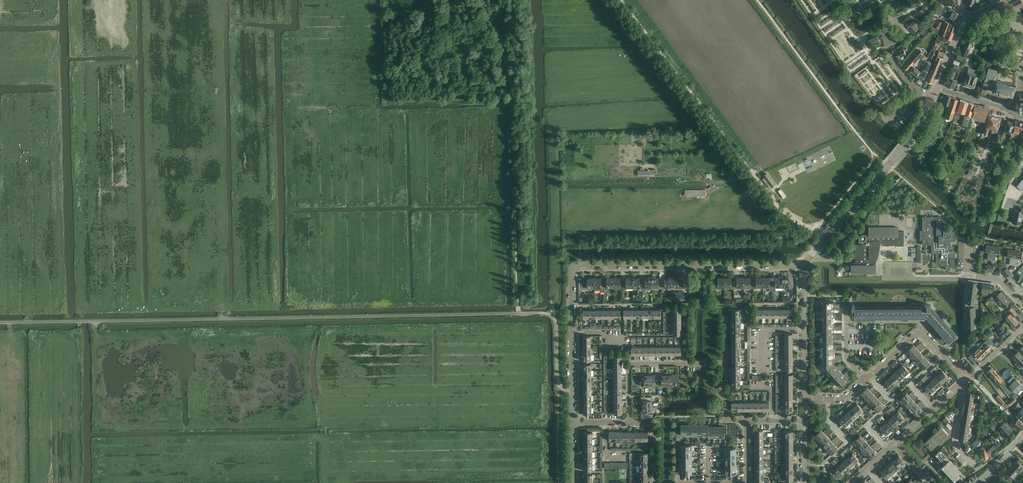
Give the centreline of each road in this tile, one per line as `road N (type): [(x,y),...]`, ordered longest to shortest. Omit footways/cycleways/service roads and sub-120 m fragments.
road 1 (track): [(0,322),(518,313)]
road 2 (track): [(814,227),(778,206),(620,0)]
road 3 (unclassified): [(572,305),(578,265),(804,265)]
road 4 (residential): [(747,421),(725,414),(719,363),(629,363),(629,422)]
road 5 (unclassified): [(804,265),(916,132),(933,97)]
road 6 (track): [(552,313),(553,125)]
road 7 (residential): [(805,399),(804,265)]
road 8 (residential): [(1022,305),(997,280),(911,279)]

